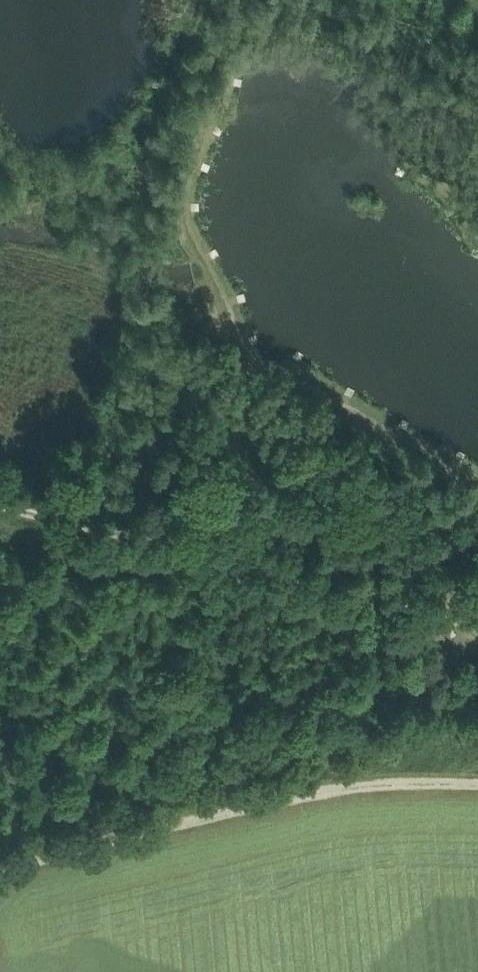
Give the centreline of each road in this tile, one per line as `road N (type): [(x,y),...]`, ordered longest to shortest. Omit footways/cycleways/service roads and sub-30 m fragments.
road 1 (track): [(0,497),(194,540),(303,585),(477,629)]
road 2 (track): [(0,869),(14,850),(293,790),(379,778),(477,780)]

